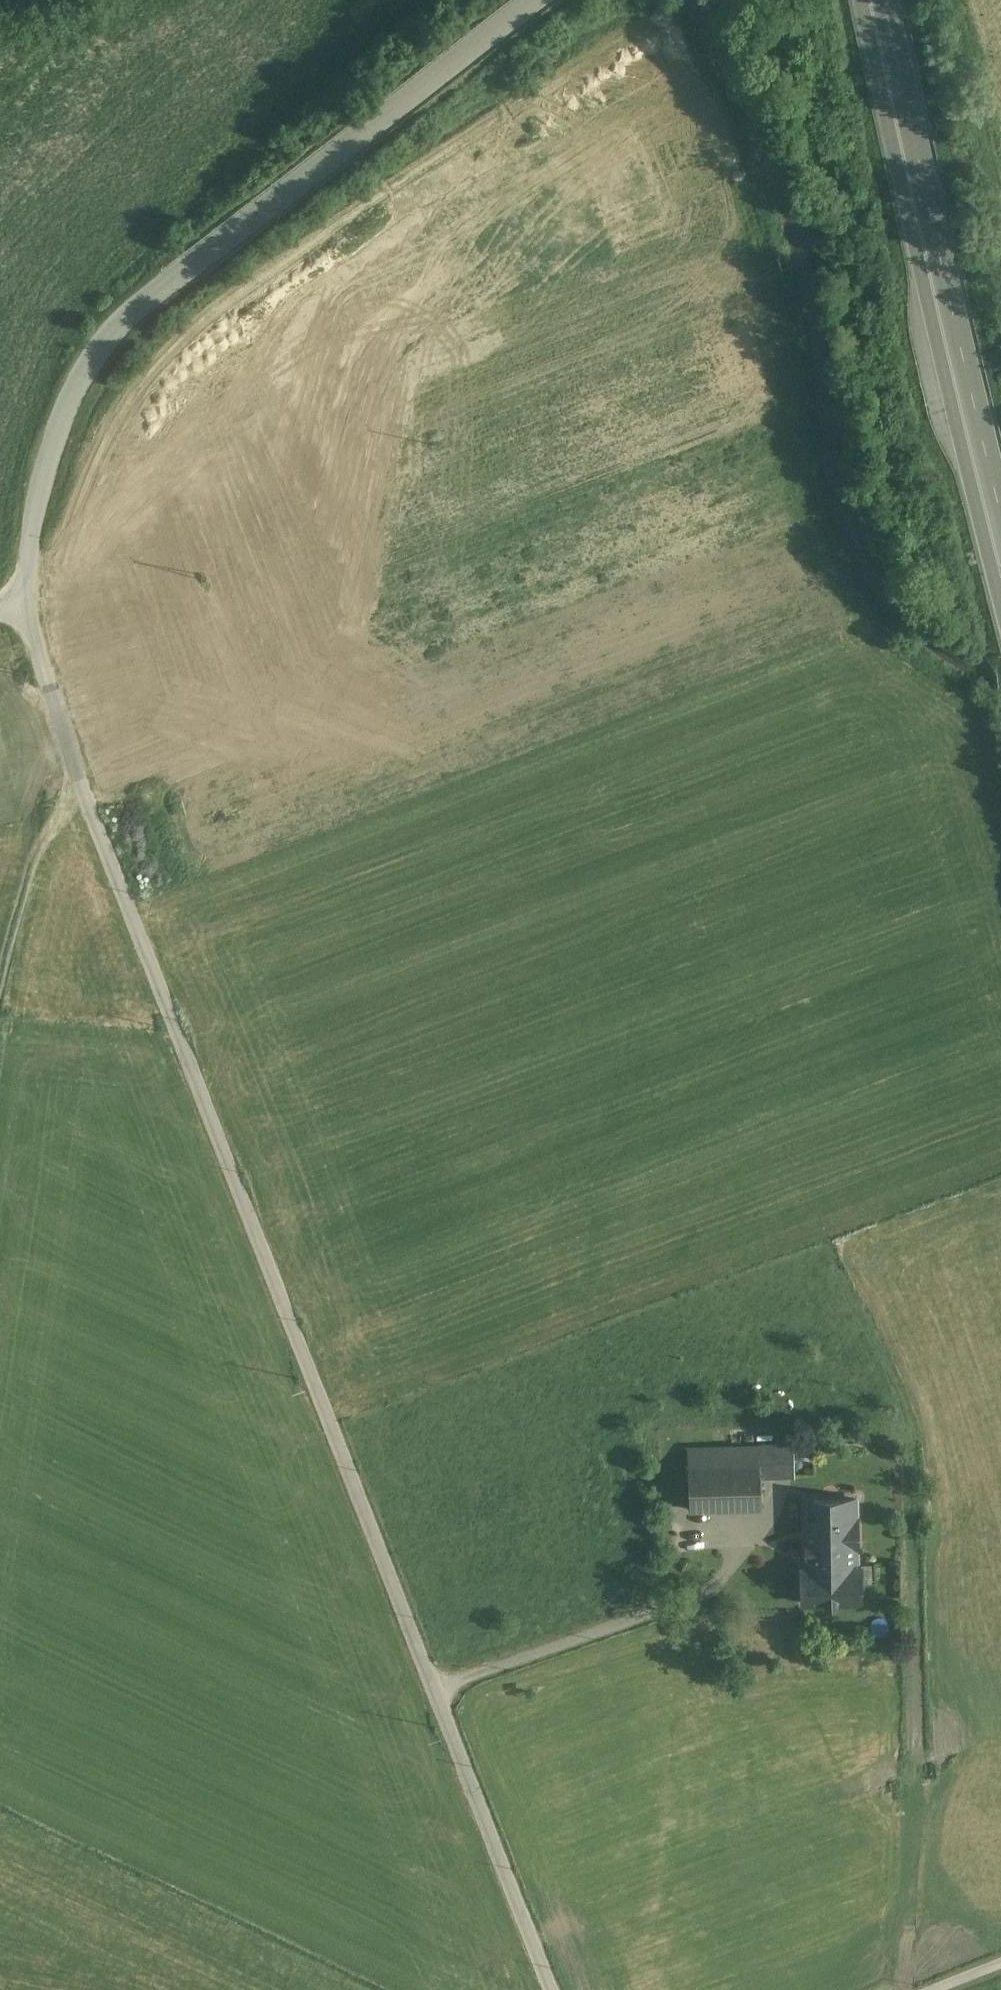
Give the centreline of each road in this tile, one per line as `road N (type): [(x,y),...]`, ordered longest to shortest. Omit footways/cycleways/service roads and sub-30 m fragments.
road 1 (unclassified): [(22,606),(49,698),(549,1989)]
road 2 (unclassified): [(530,0),(97,355),(60,428),(22,606)]
road 3 (trunk): [(878,0),(1000,532)]

